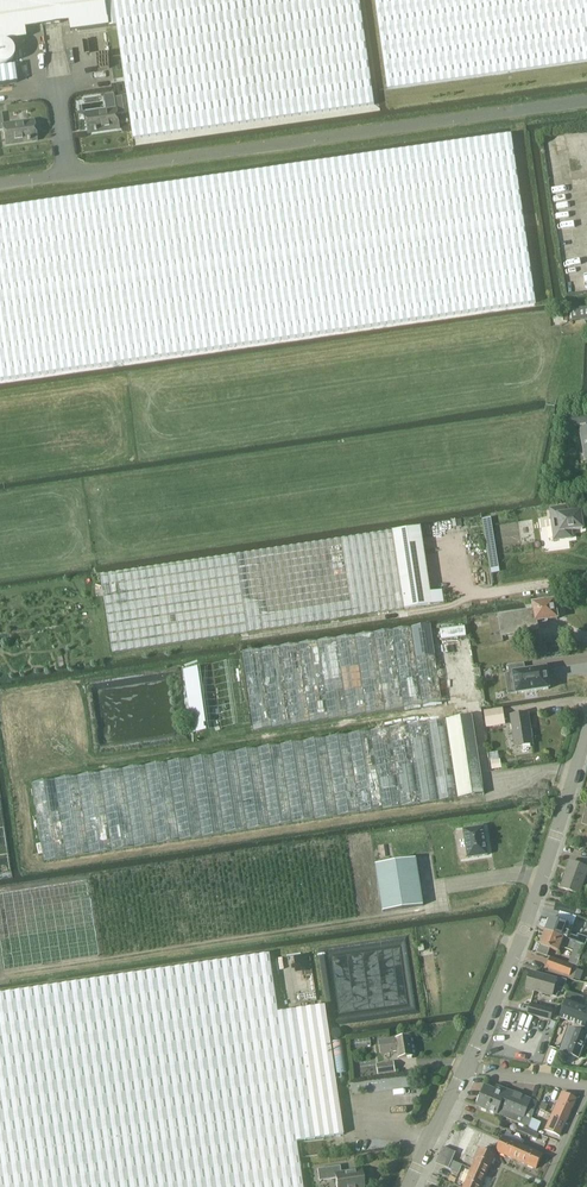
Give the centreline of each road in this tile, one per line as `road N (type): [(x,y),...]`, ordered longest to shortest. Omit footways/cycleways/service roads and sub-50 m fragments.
road 1 (unclassified): [(0,186),(586,101)]
road 2 (residential): [(462,1070),(520,936),(586,741)]
road 3 (residential): [(409,1186),(462,1070)]
road 4 (residential): [(586,1090),(462,1070)]

